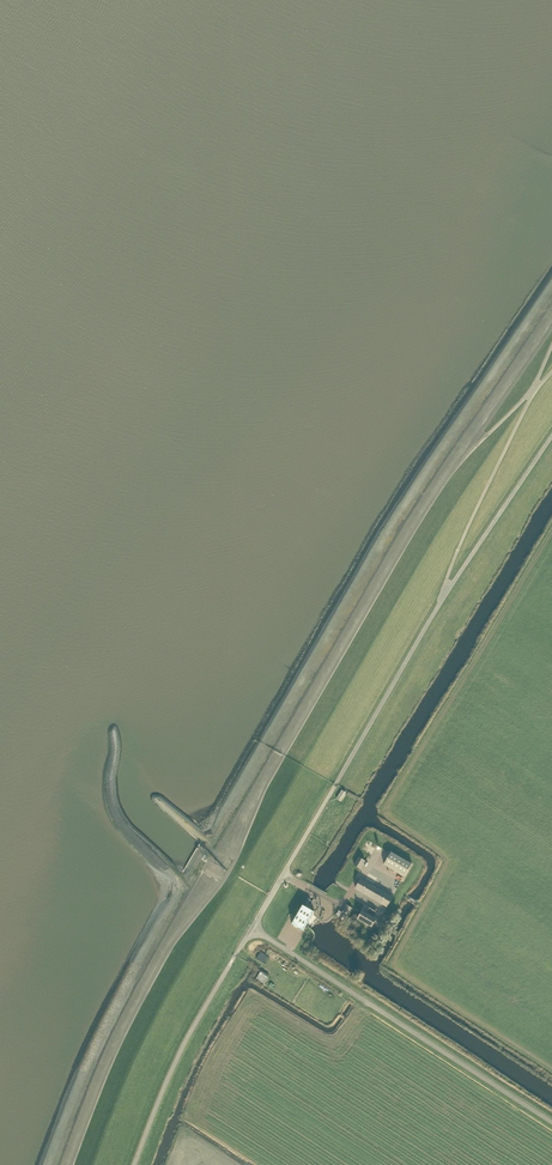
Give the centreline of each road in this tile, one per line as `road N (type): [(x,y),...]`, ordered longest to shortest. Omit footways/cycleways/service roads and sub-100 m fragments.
road 1 (unclassified): [(252,928),(448,594),(551,437)]
road 2 (unclassified): [(551,1123),(252,928)]
road 3 (unclassified): [(134,1164),(188,1038),(252,928)]

